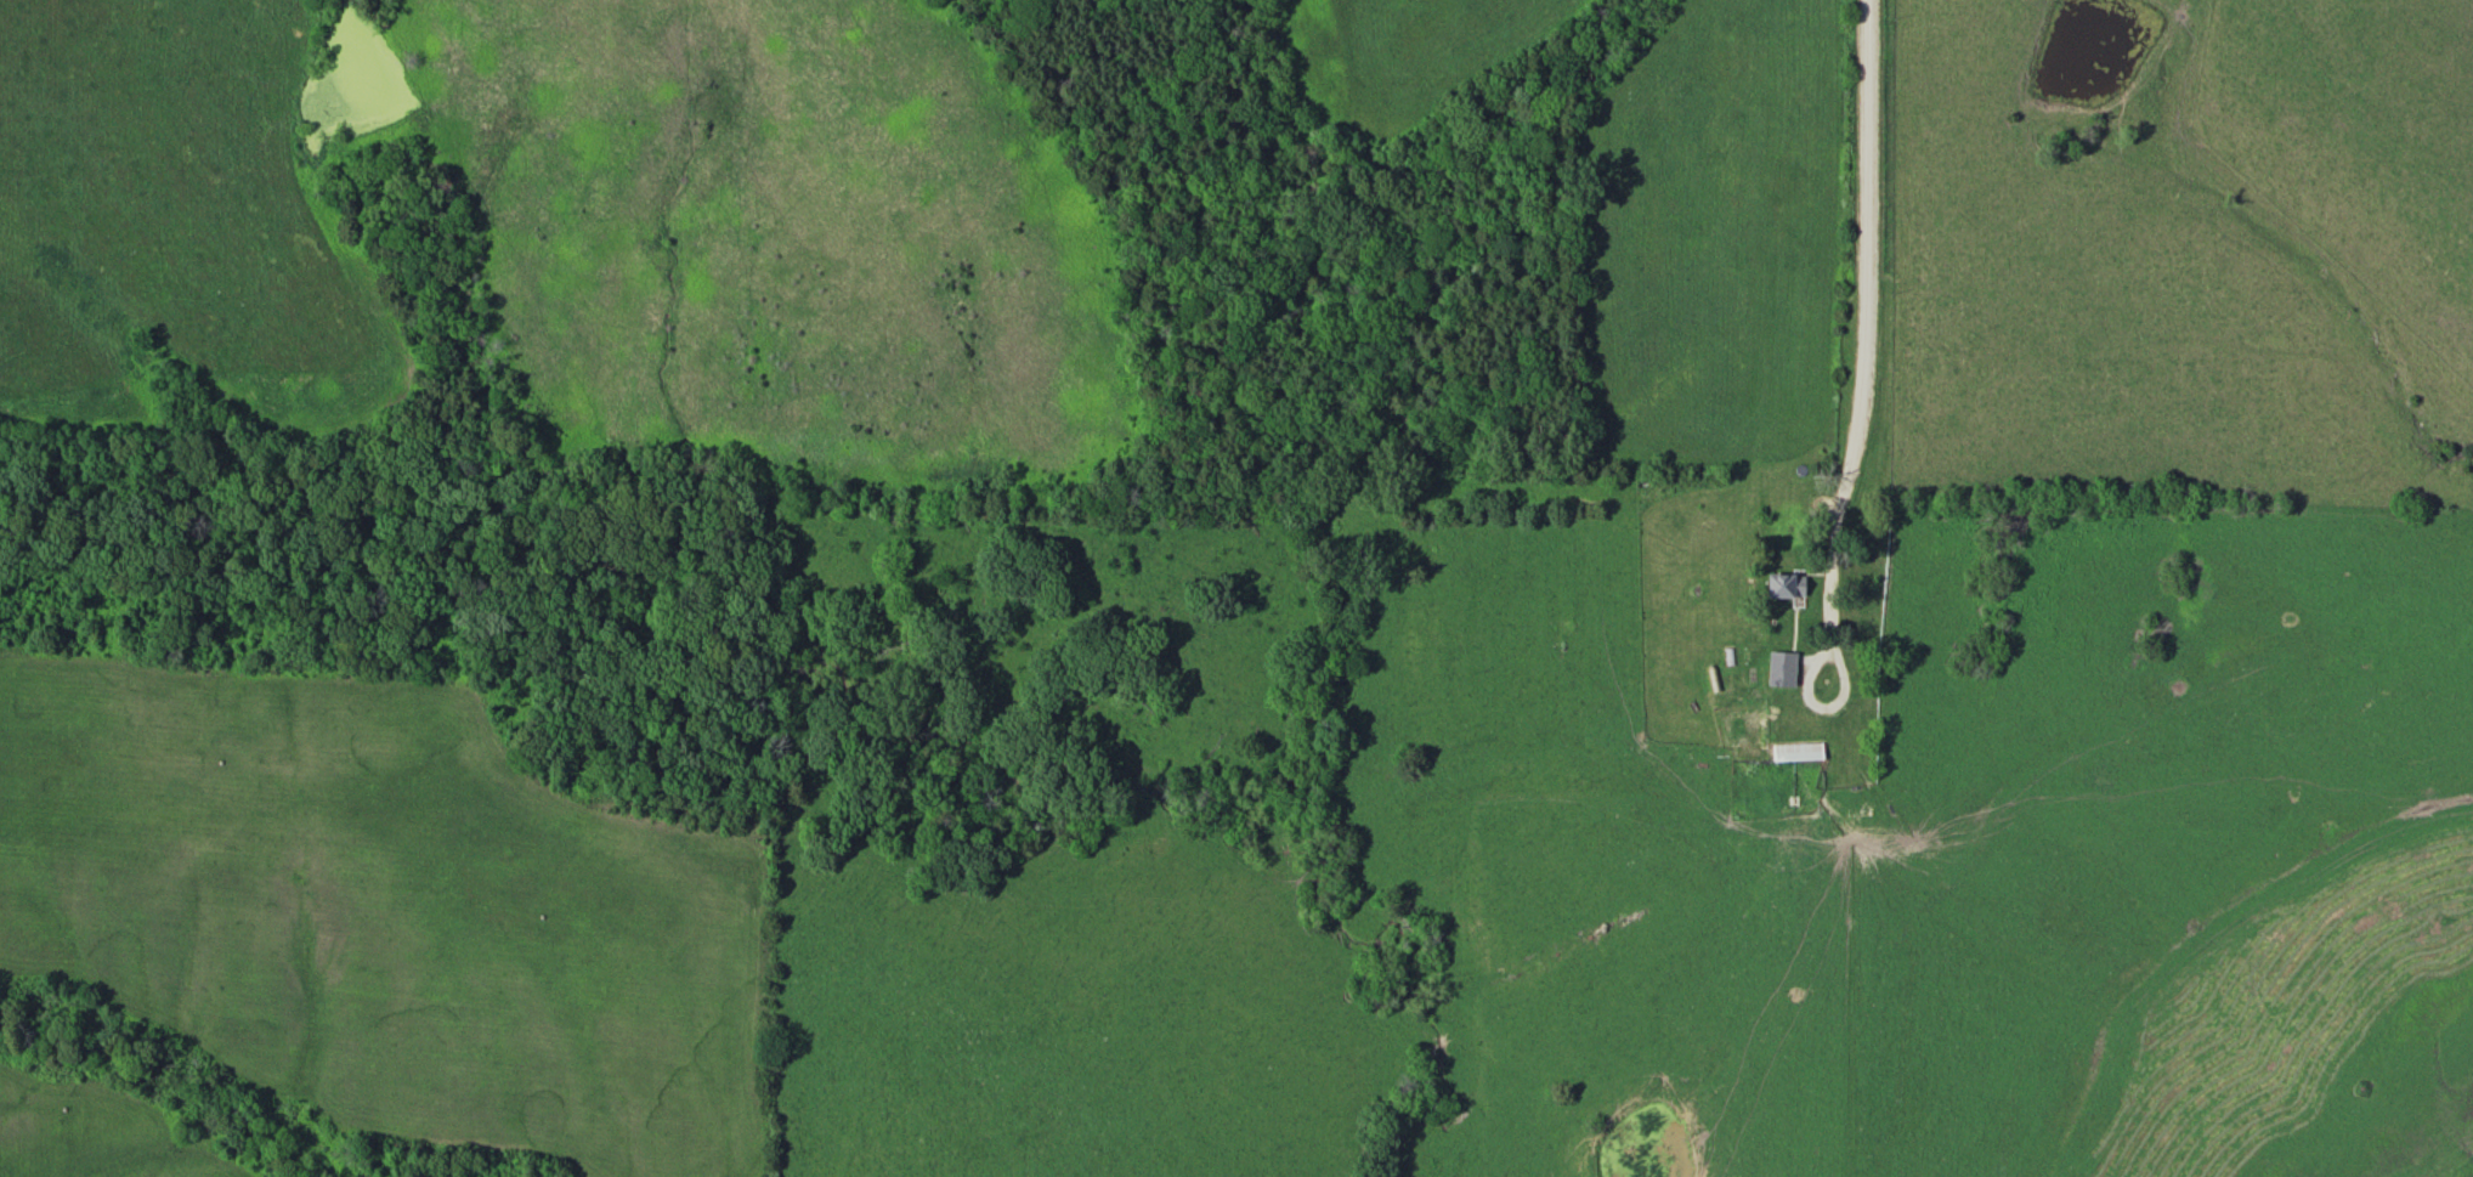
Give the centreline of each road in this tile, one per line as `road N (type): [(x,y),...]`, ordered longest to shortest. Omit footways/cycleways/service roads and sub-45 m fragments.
road 1 (residential): [(1834,646),(1833,565),(1872,357),(1872,0)]
road 2 (residential): [(1834,646),(1850,692),(1843,704),(1828,706),(1809,691),(1834,646)]

